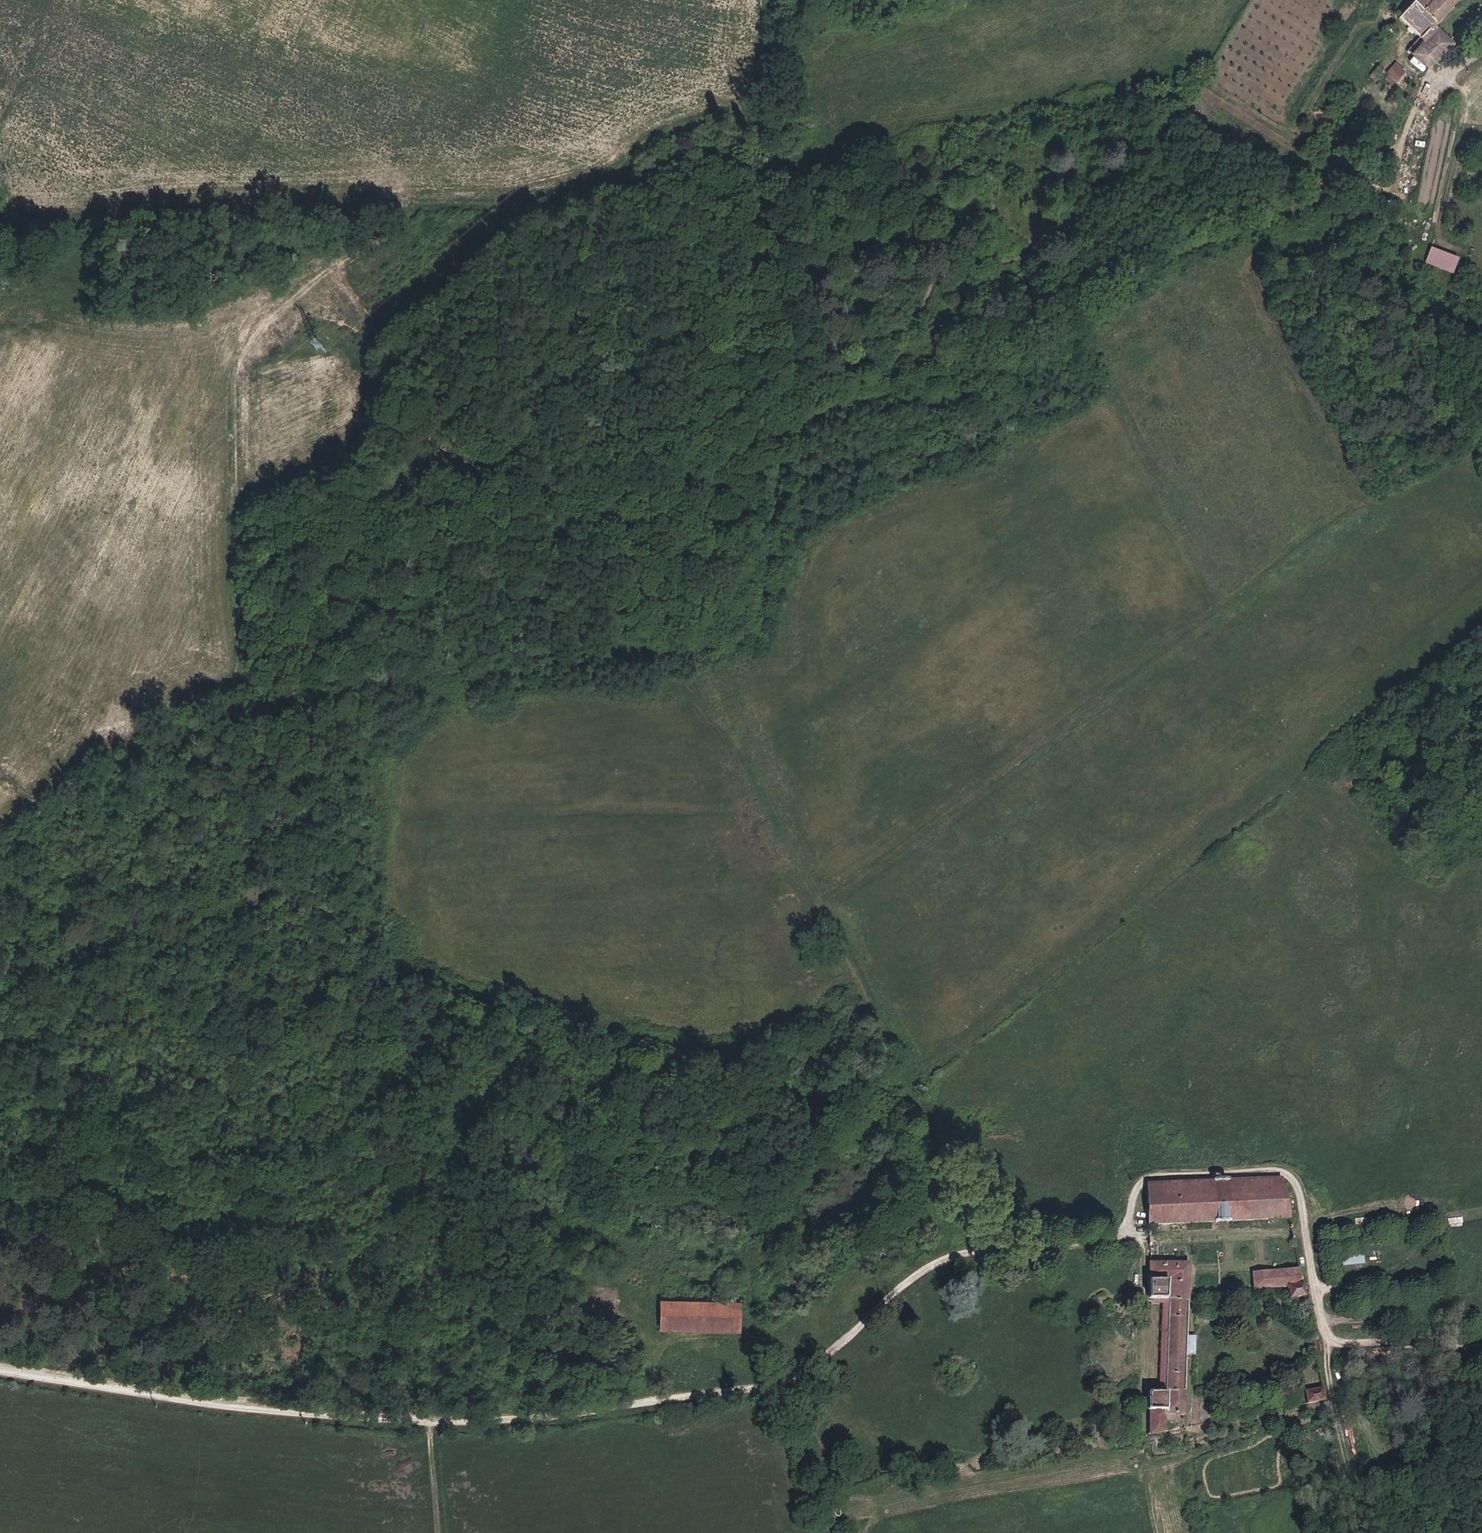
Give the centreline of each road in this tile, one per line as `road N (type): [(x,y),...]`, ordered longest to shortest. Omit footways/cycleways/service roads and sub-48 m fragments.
road 1 (track): [(1121,1240),(959,1255),(919,1271),(831,1355),(784,1382),(591,1409),(440,1418),(236,1402),(0,1366)]

